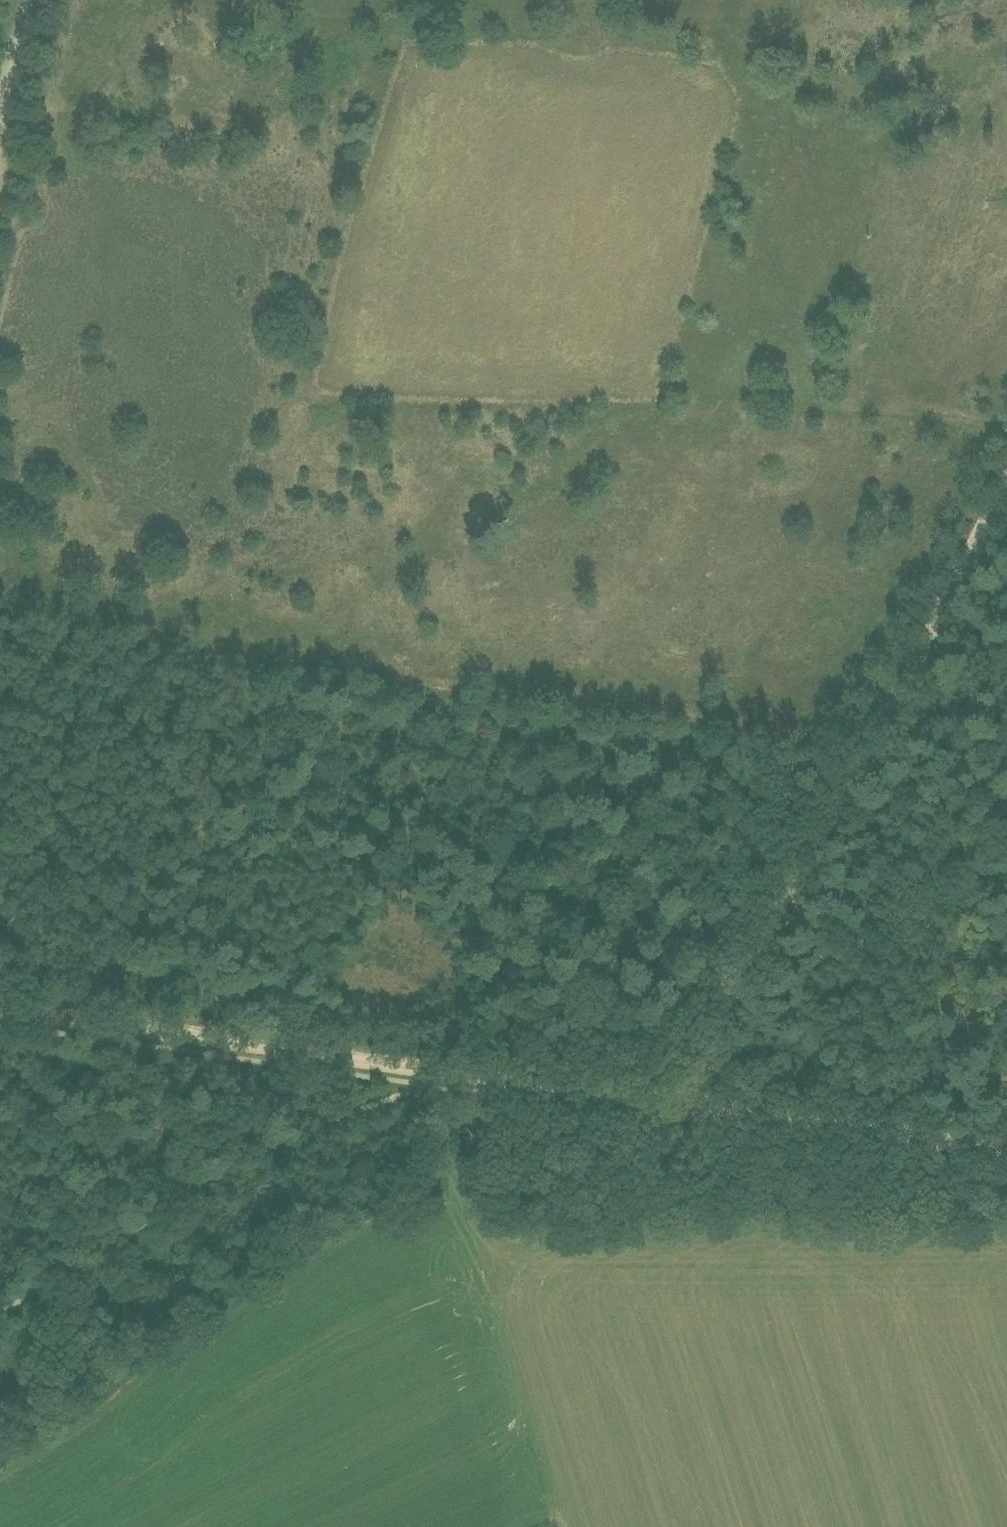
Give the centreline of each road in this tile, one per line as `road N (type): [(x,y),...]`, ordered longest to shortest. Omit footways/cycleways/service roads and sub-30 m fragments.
road 1 (track): [(690,1108),(1006,495)]
road 2 (track): [(0,1011),(444,1073)]
road 3 (track): [(0,1311),(213,1176),(391,1099)]
road 4 (track): [(1006,428),(651,392)]
road 5 (track): [(690,1108),(1006,1149)]
road 6 (track): [(444,1073),(690,1108)]

